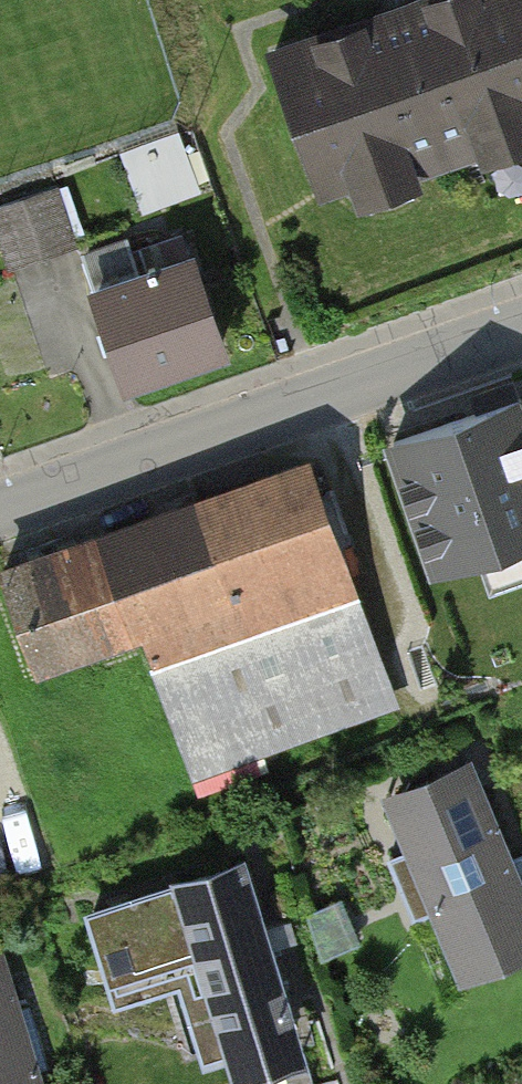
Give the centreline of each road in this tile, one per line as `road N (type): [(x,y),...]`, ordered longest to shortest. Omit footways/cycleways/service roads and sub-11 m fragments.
road 1 (residential): [(0,513),(521,330)]

